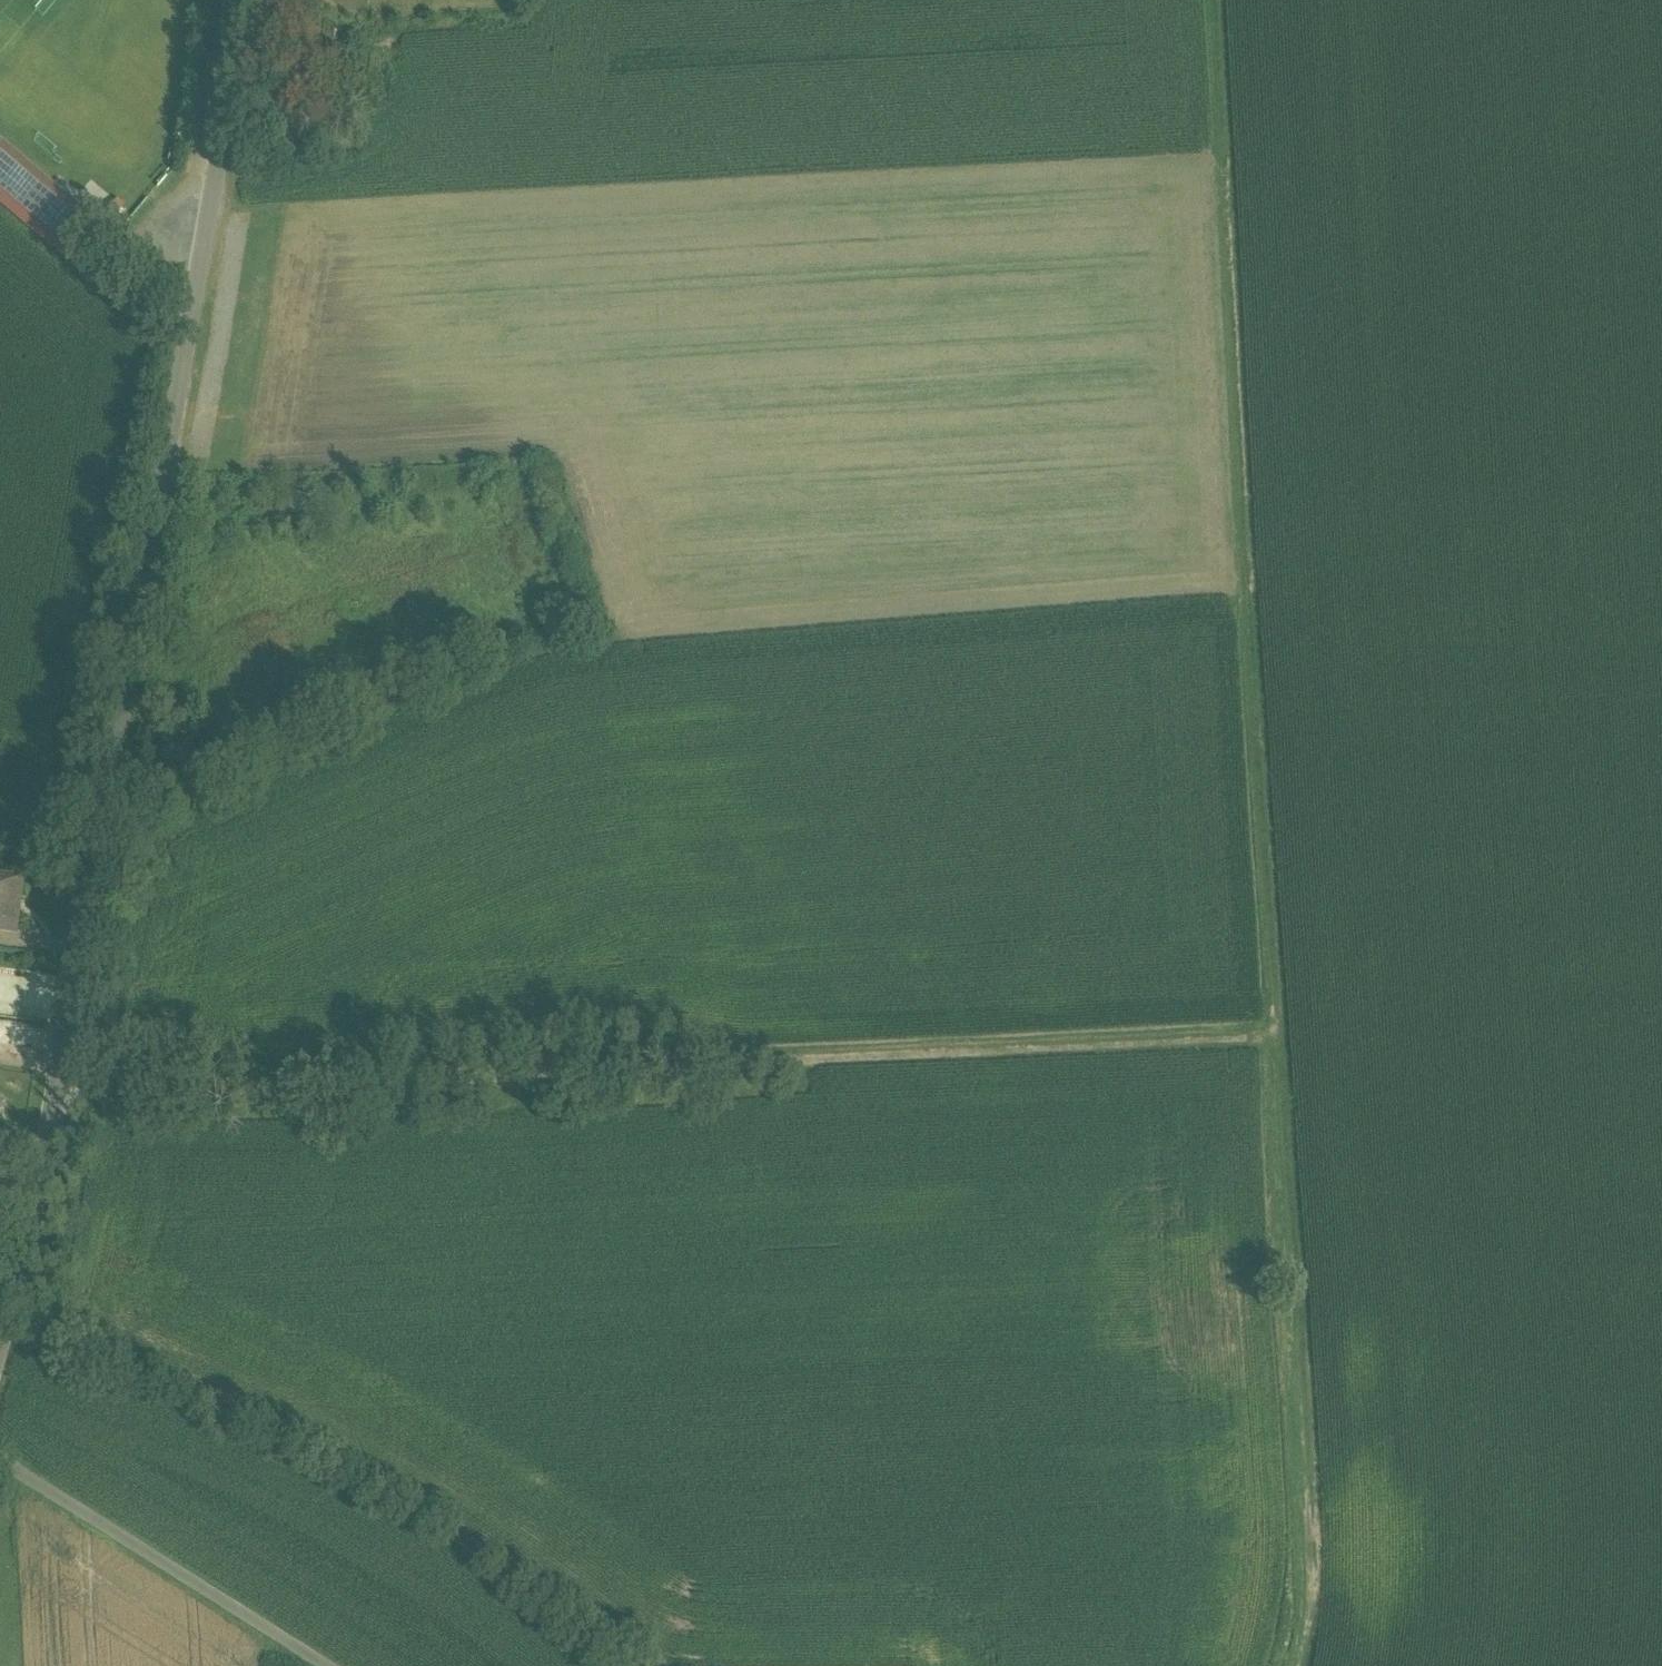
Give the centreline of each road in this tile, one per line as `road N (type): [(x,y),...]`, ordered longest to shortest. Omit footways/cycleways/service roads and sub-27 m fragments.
road 1 (unclassified): [(243,0),(30,1257),(0,1354)]
road 2 (track): [(60,1088),(1273,1032)]
road 3 (unclassified): [(0,1411),(27,1448),(360,1665)]

